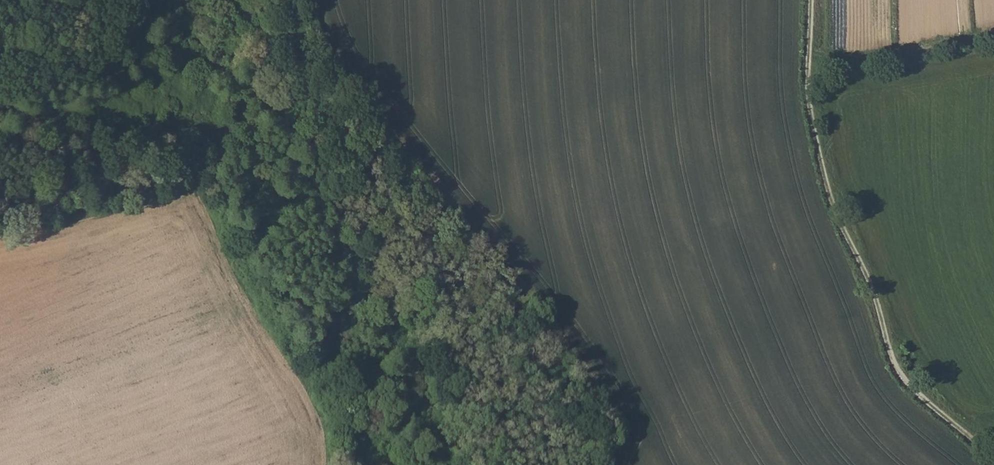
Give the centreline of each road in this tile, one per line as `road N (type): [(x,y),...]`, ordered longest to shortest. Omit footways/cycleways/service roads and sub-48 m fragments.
road 1 (track): [(993,453),(924,398),(892,358),(866,270),(827,186),(810,90),(809,0)]

